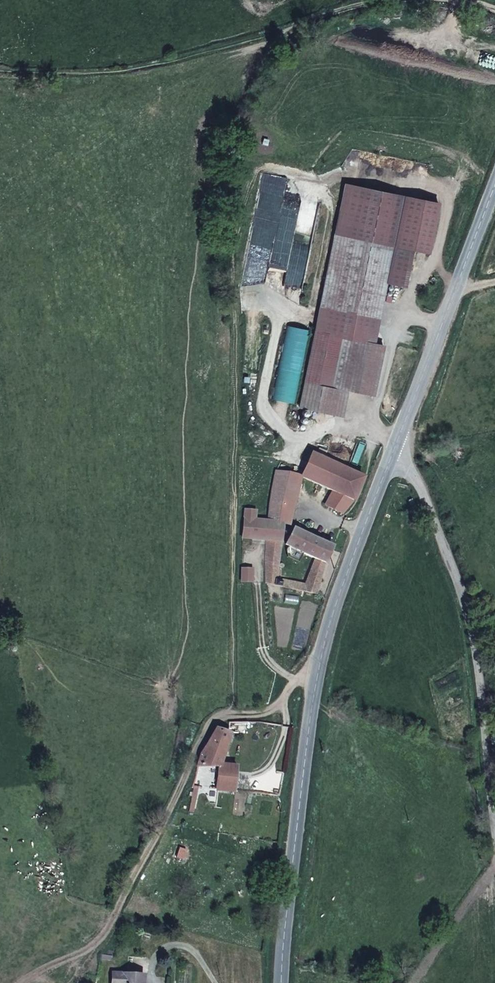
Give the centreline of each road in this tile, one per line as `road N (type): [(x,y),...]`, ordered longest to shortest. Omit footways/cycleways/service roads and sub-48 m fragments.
road 1 (secondary): [(395,451),(323,653),(281,982)]
road 2 (residential): [(395,451),(421,482),(455,576),(494,814)]
road 3 (secondary): [(494,188),(395,451)]

